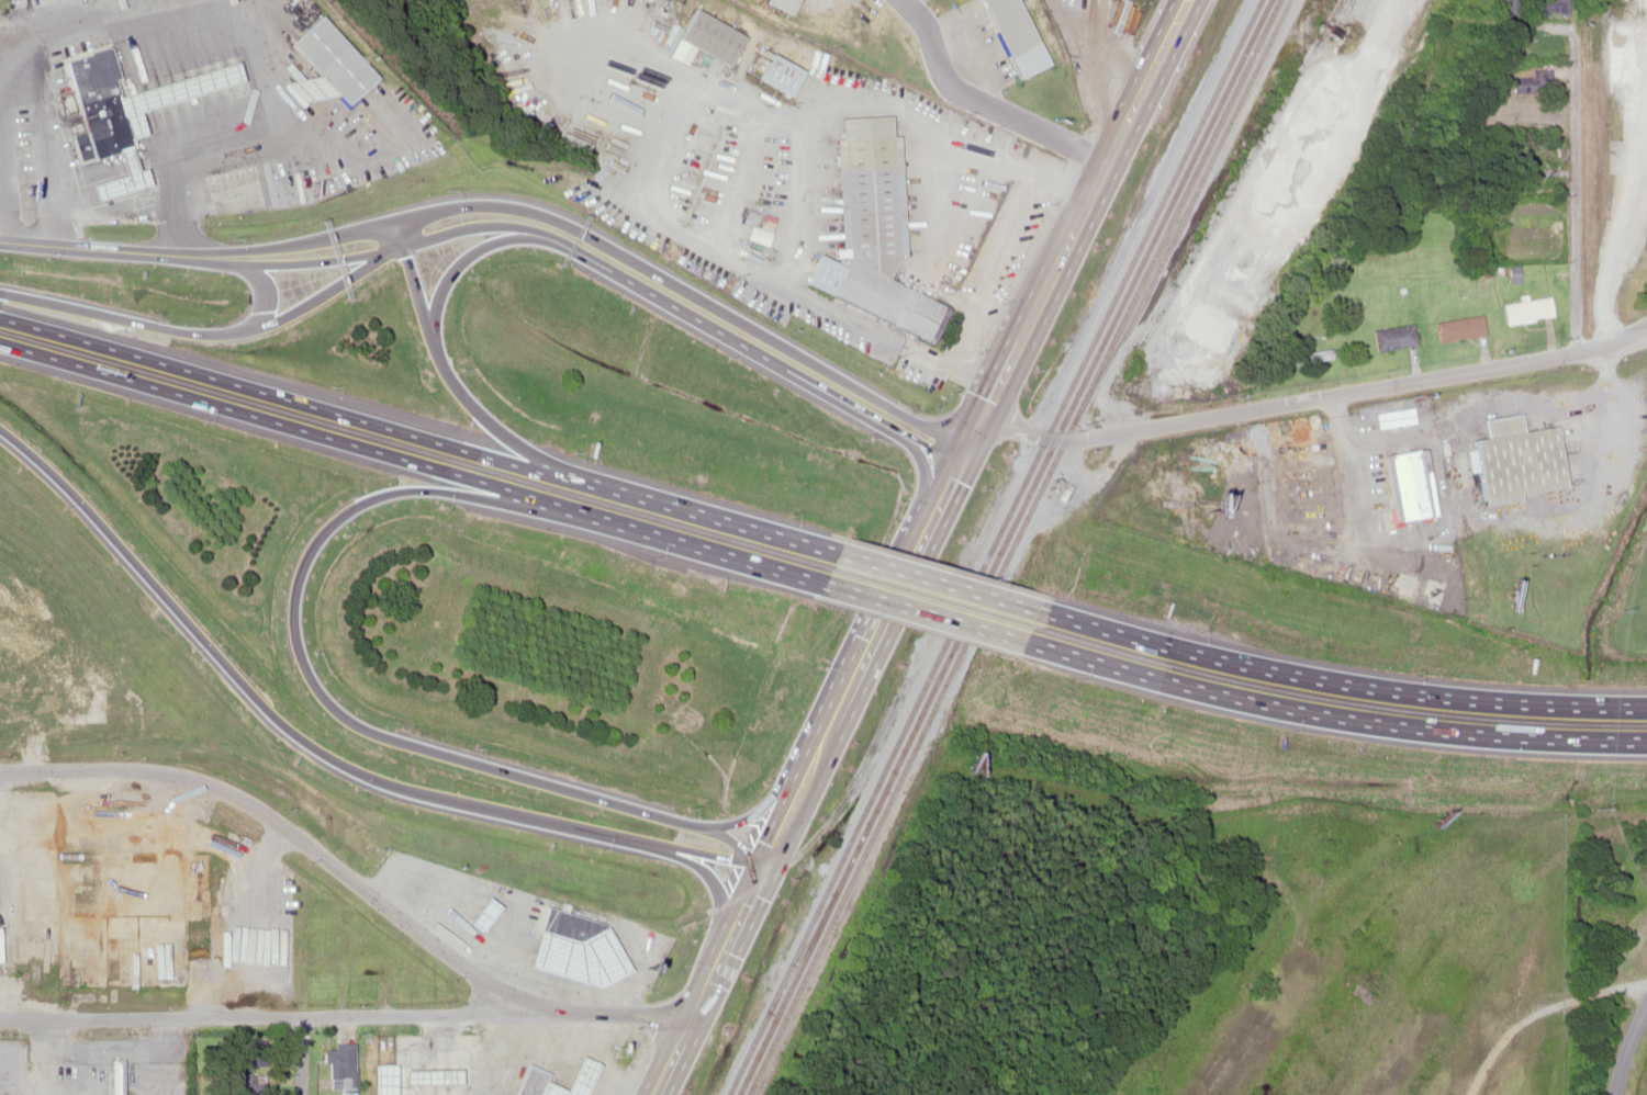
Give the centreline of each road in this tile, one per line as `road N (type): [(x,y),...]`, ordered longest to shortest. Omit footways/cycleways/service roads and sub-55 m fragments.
road 1 (motorway): [(0,427),(65,484),(264,705),(344,763),(435,797),(763,869)]
road 2 (motorway): [(774,847),(391,736),(362,724),(323,690),(295,626),(299,584),(315,543),(346,509),(404,488),(552,503)]
road 3 (residential): [(686,1028),(631,1012),(0,1018)]
road 4 (residential): [(987,415),(1068,440),(1575,351),(1646,319)]
road 5 (motorway): [(1027,643),(1187,687),(1354,719),(1487,734),(1646,737)]
road 6 (residential): [(550,1012),(479,974),(270,814),(216,786),(150,771),(0,769)]
road 7 (motorway): [(1646,707),(1375,689),(1244,665),(1037,610)]
road 8 (primary): [(970,450),(558,218),(492,201),(432,208)]
road 9 (motorway): [(0,340),(552,503)]
road 10 (motorway): [(554,473),(0,317)]
road 11 (primary): [(960,471),(1185,0)]
road 12 (primary): [(544,234),(960,471)]
road 13 (motorway): [(432,208),(337,285),(285,316),(225,334),(0,295)]
road 14 (primary): [(960,471),(774,847)]
road 15 (residential): [(1613,406),(1575,351),(1572,60)]
road 16 (residential): [(244,262),(385,249),(475,225),(544,234)]
road 17 (motorway): [(833,553),(554,473)]
road 18 (motorway): [(552,503),(820,584)]
road 19 (residential): [(432,208),(312,240),(175,256)]
road 20 (motorway): [(820,584),(1027,643)]
road 21 (motorway): [(1037,610),(833,553)]
road 22 (motorway): [(554,473),(473,405),(432,332)]
road 23 (primary): [(686,1028),(763,869)]
road 24 (residential): [(175,256),(0,241)]
road 25 (motorway): [(432,332),(442,284),(468,257),(498,240),(544,234)]
road 26 (residential): [(1572,60),(1449,55)]

